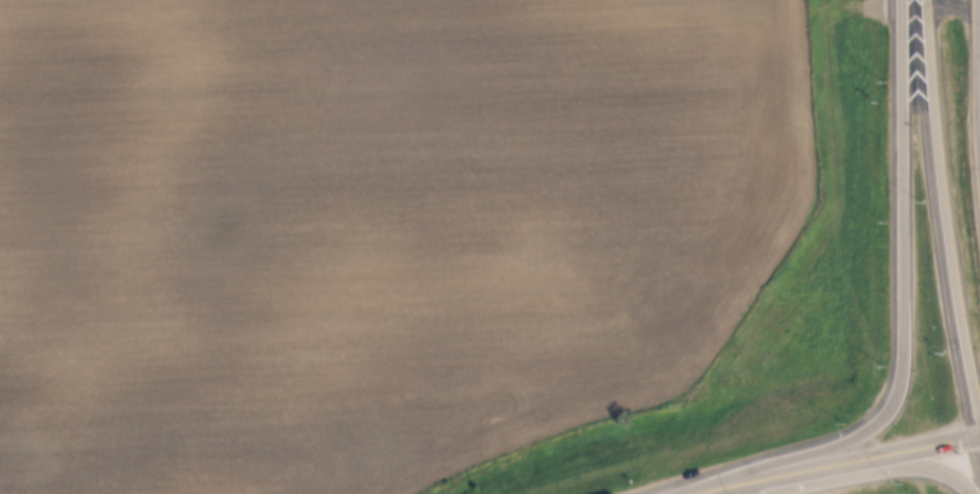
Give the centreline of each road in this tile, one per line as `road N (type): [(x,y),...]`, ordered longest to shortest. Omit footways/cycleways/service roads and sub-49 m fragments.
road 1 (trunk): [(909,0),(909,372),(898,405),(870,434),(766,480),(940,469),(979,493)]
road 2 (trunk): [(933,0),(979,384)]
road 3 (trunk): [(698,493),(979,445)]

